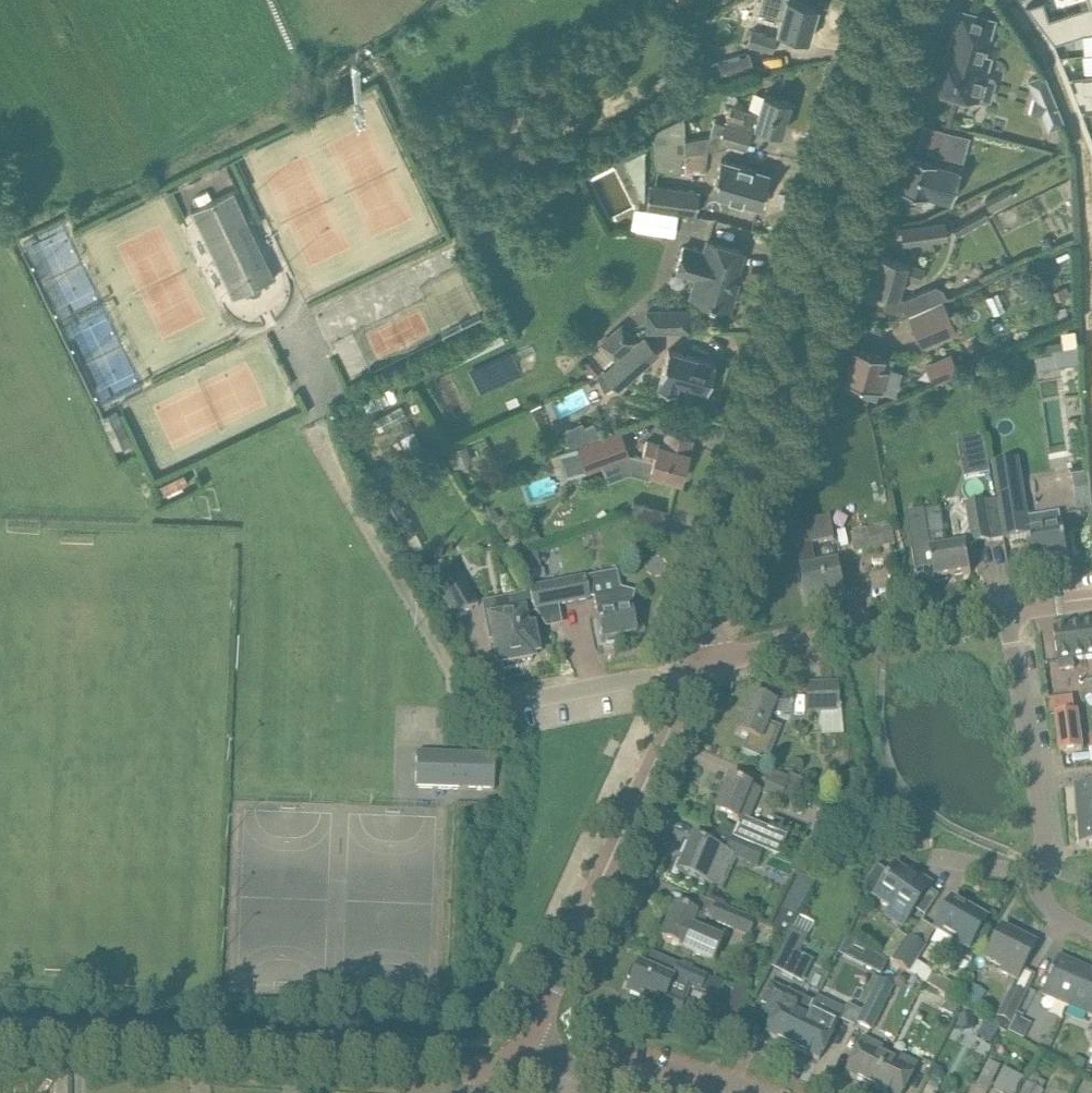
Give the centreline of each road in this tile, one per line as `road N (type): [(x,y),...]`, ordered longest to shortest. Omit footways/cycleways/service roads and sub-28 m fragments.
road 1 (unclassified): [(695,667),(888,0)]
road 2 (residential): [(463,1069),(0,1048)]
road 3 (unclassified): [(523,1041),(684,692)]
road 4 (residential): [(695,667),(1006,610)]
road 5 (residential): [(1006,610),(1046,840),(1034,878)]
road 6 (residential): [(684,692),(641,678),(483,704)]
road 7 (residential): [(679,1092),(579,1073),(523,1041)]
road 8 (unclassified): [(483,704),(394,757),(393,791)]

